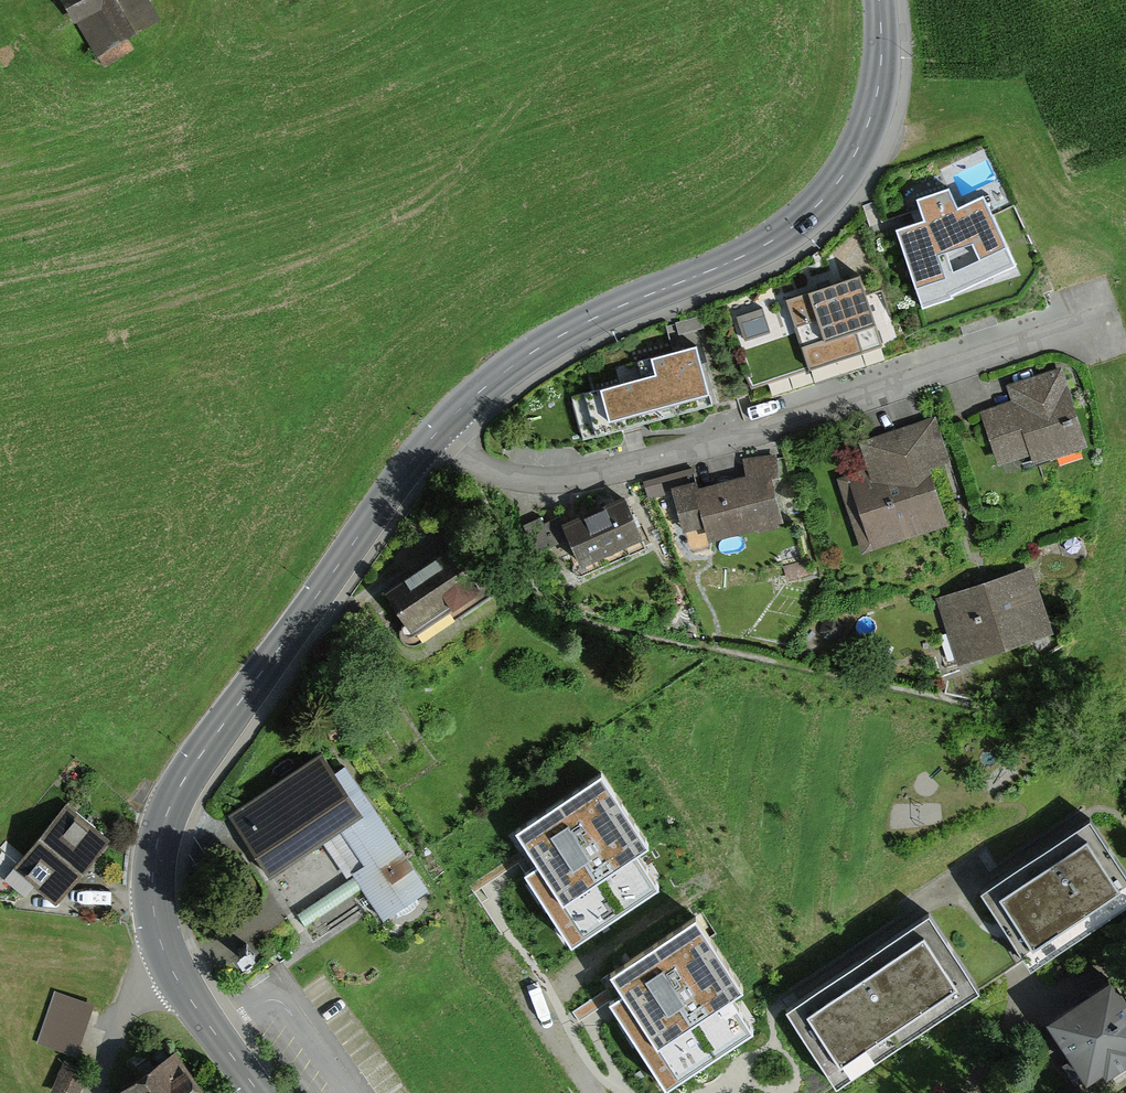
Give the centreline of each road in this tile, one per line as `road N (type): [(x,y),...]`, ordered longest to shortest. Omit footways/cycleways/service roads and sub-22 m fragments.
road 1 (residential): [(454,415),(505,472),(577,487),(1101,322)]
road 2 (tertiary): [(884,0),(888,47),(872,124),(840,185),(765,247),(531,352),(454,415)]
road 3 (tertiary): [(454,415),(400,476),(186,780),(160,831),(153,891),(165,952)]
road 4 (tertiary): [(165,952),(261,1092)]
road 5 (unclassified): [(95,1092),(139,987),(165,952)]

